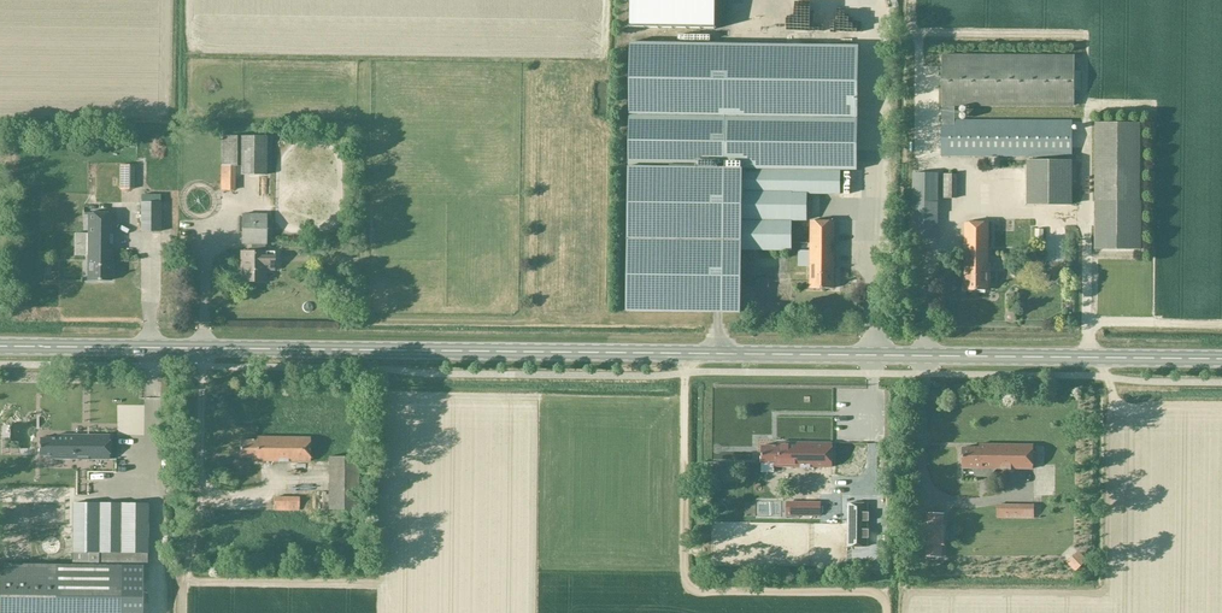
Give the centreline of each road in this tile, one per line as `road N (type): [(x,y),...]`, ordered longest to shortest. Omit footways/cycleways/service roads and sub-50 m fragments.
road 1 (secondary): [(0,347),(1221,360)]
road 2 (track): [(684,354),(686,589),(883,589),(883,612)]

